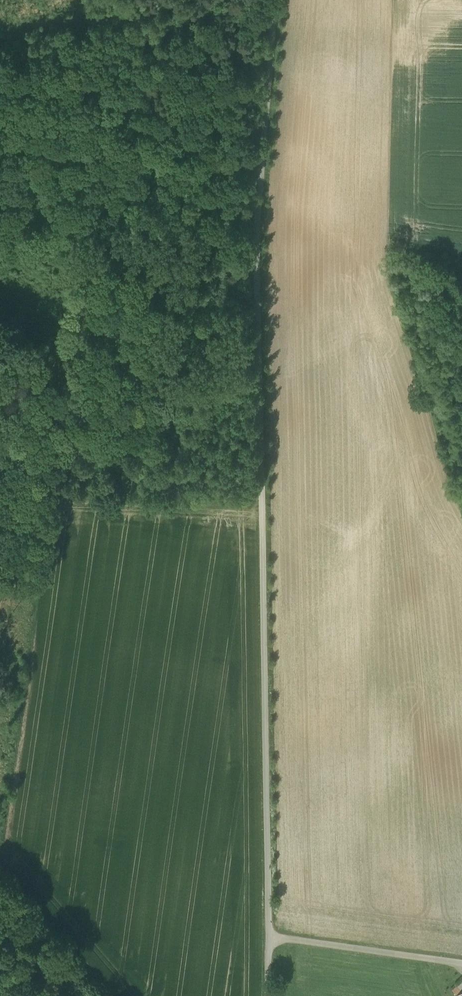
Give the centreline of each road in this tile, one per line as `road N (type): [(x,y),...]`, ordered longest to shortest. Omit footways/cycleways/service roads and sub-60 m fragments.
road 1 (track): [(269,995),(256,209),(275,0)]
road 2 (track): [(269,938),(461,963)]
road 3 (track): [(111,995),(0,868)]

